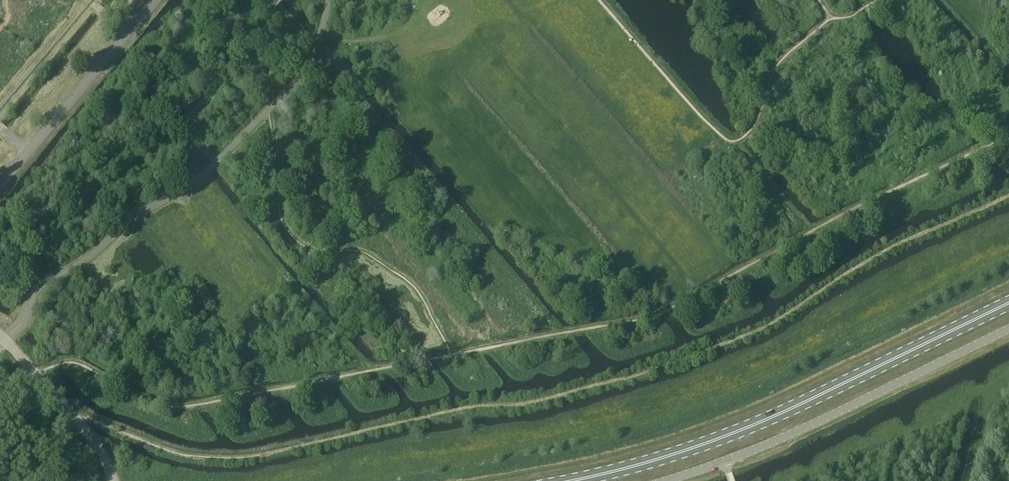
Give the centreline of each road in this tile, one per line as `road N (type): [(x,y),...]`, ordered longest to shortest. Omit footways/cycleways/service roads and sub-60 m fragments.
road 1 (primary): [(567,480),(748,427),(1008,303)]
road 2 (unclassified): [(1008,326),(781,436),(660,480)]

